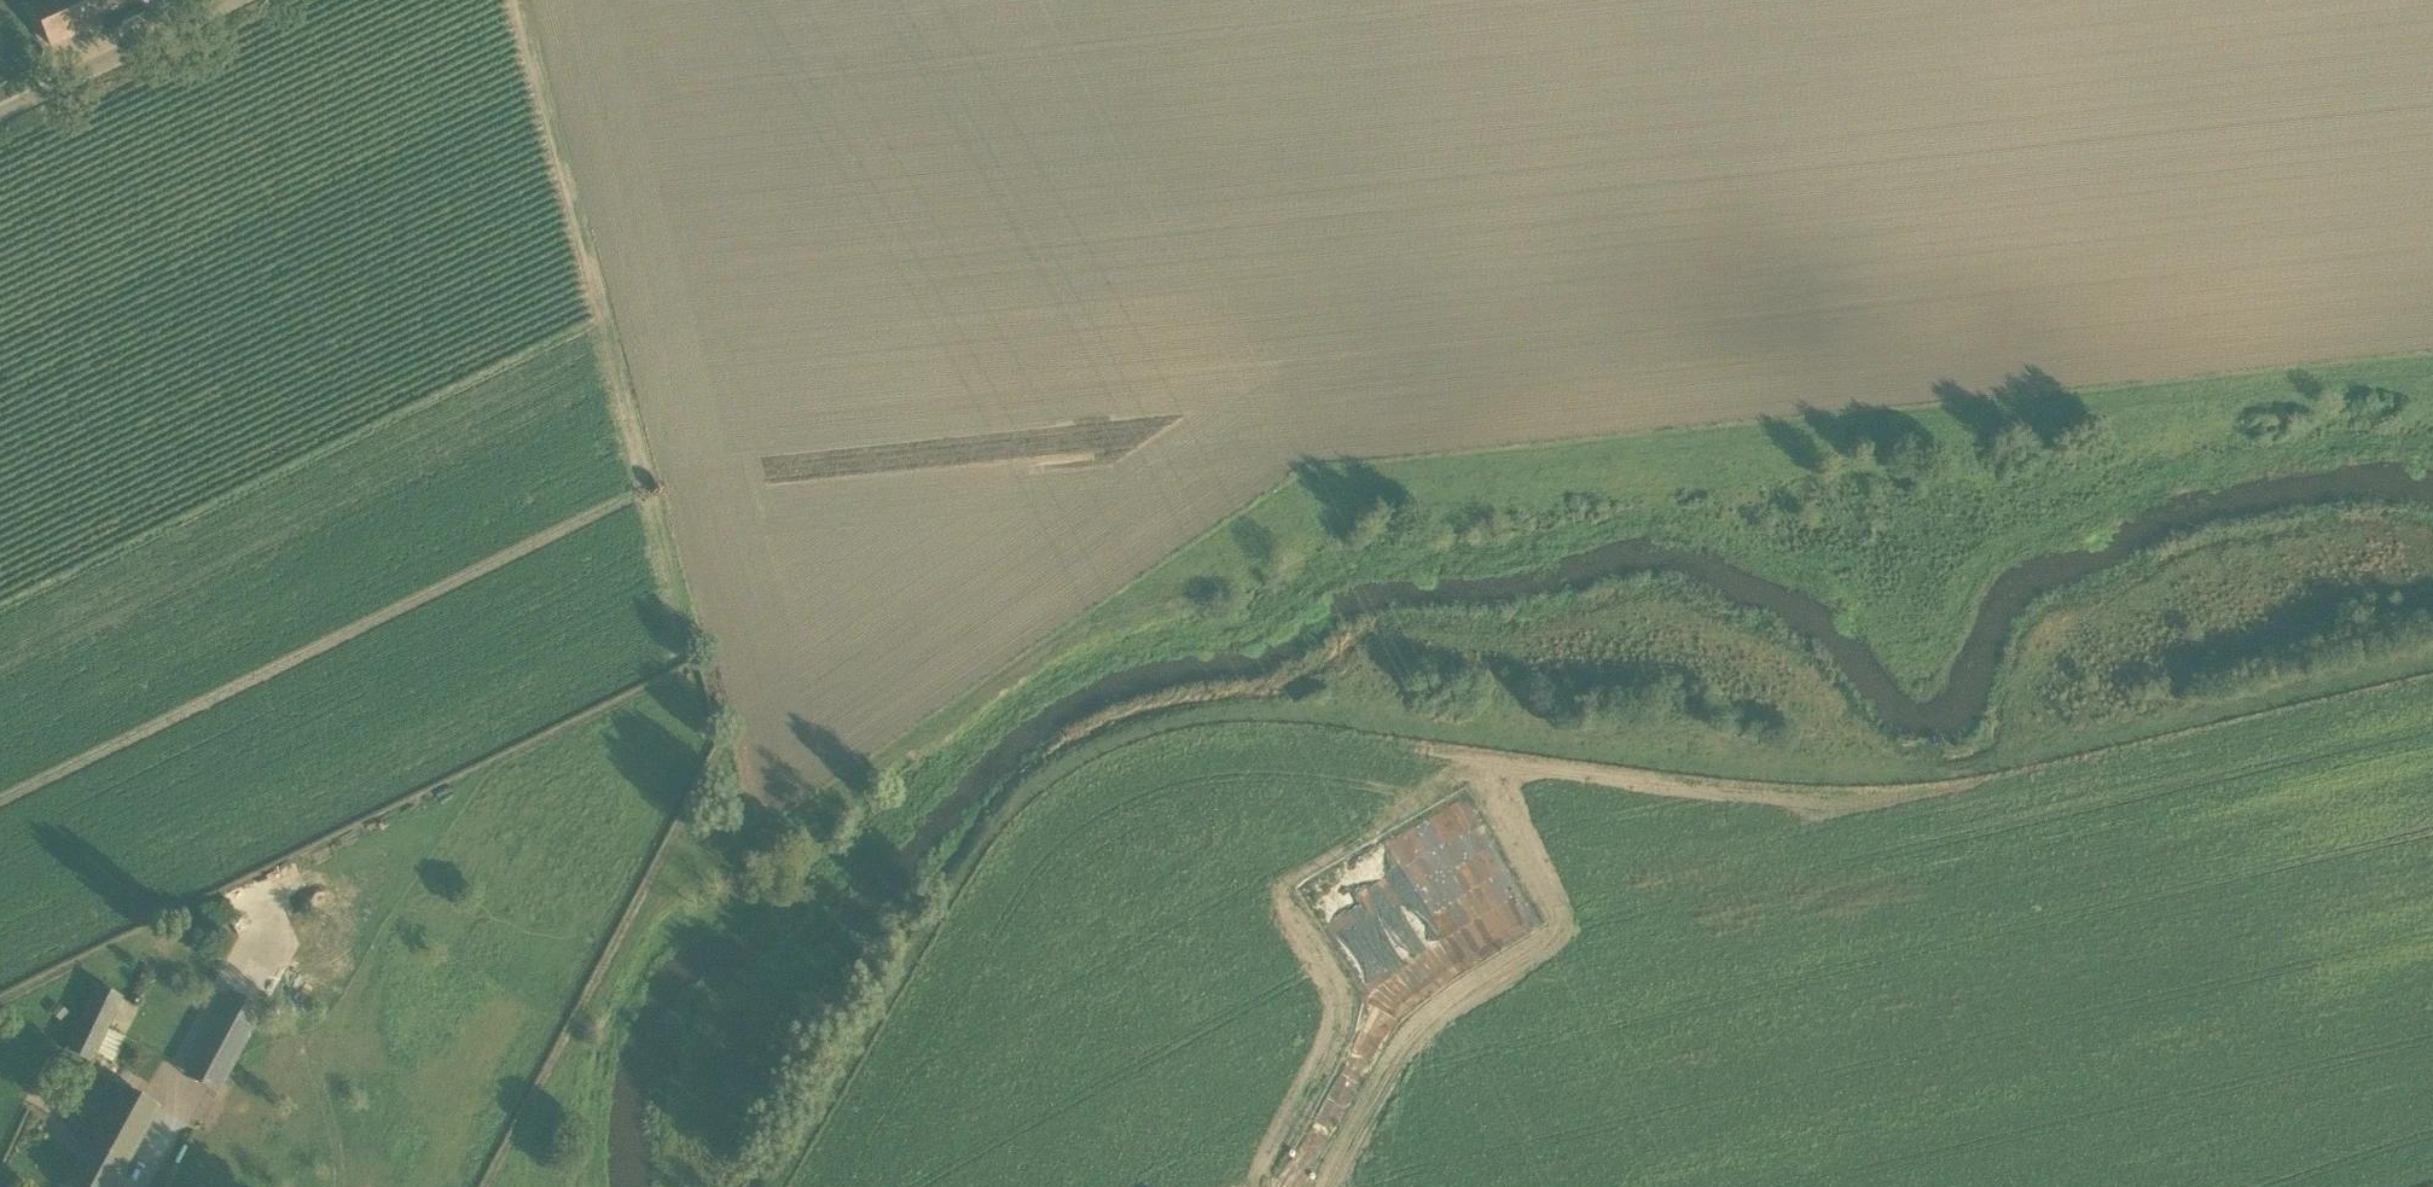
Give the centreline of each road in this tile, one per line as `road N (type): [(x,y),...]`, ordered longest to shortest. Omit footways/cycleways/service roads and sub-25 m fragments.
road 1 (unclassified): [(0,113),(237,0)]

